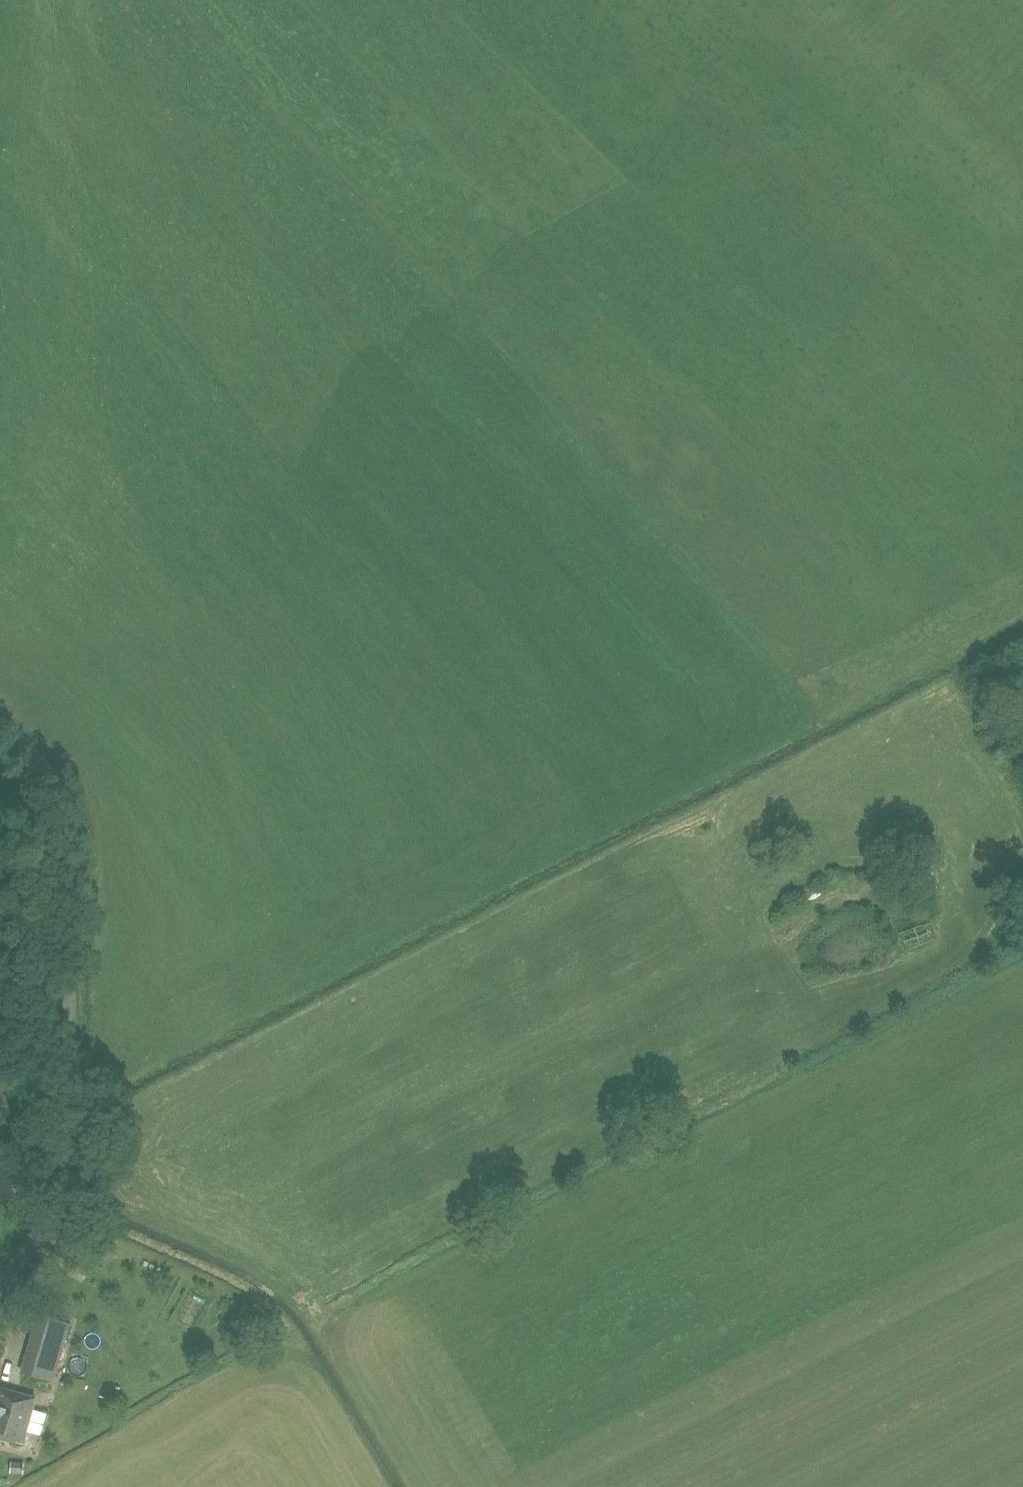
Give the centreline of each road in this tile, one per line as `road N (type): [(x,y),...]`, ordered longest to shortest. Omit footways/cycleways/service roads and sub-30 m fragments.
road 1 (unclassified): [(0,1291),(62,1195),(72,1158),(68,832),(41,764),(0,727)]

